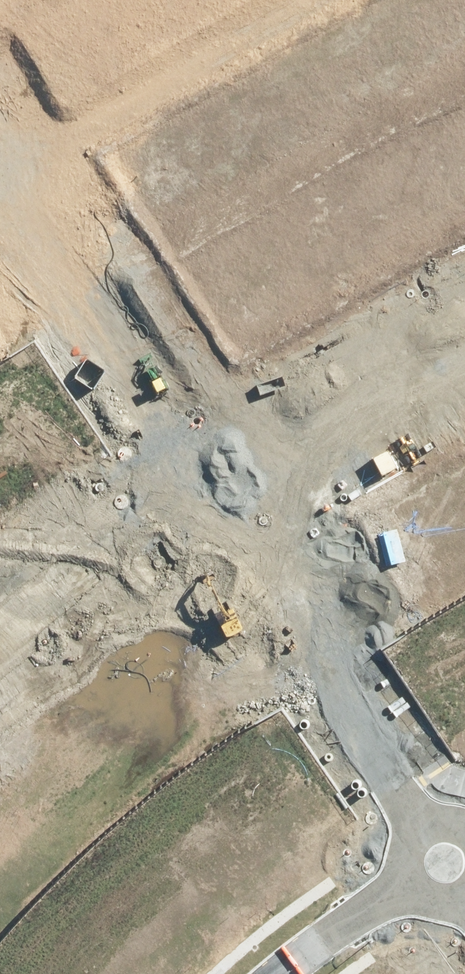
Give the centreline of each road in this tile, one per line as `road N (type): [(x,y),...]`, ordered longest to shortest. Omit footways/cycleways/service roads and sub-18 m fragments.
road 1 (residential): [(418,825),(208,490)]
road 2 (residential): [(208,490),(0,187)]
road 3 (residential): [(464,349),(208,490)]
road 4 (residential): [(208,490),(0,633)]
road 5 (residential): [(0,107),(189,0)]
road 6 (residential): [(408,885),(278,973)]

